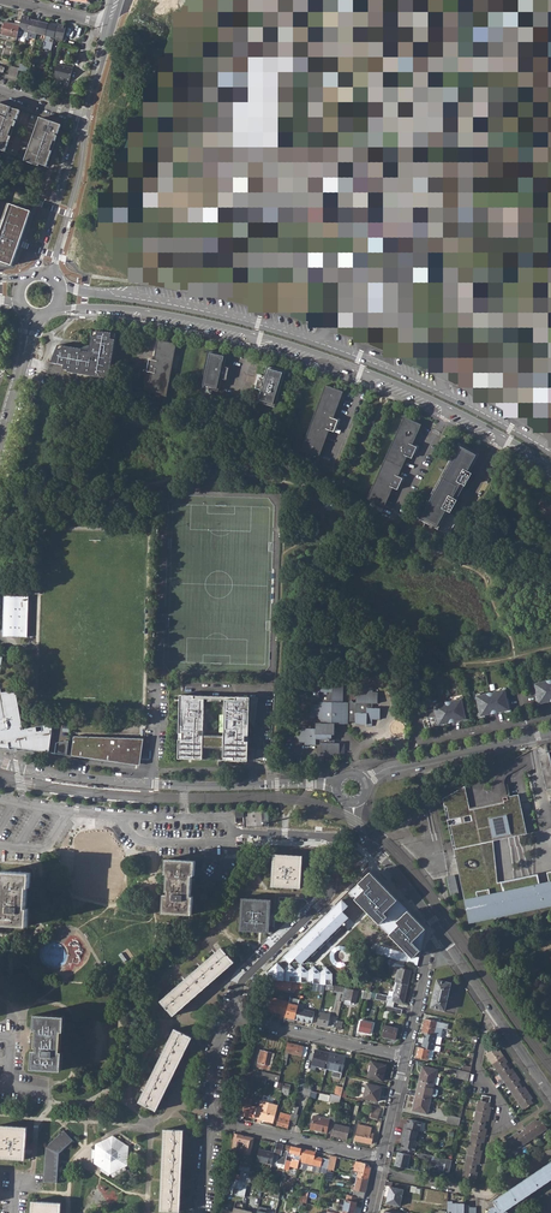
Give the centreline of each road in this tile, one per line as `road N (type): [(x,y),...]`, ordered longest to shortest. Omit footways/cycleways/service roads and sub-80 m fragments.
road 1 (secondary): [(53,311),(142,309),(261,335),(386,379),(550,464)]
road 2 (secondary): [(550,454),(450,398),(317,344),(59,285)]
road 3 (residential): [(338,845),(333,900),(244,981),(229,1017)]
road 4 (residential): [(550,733),(387,768),(366,781)]
road 5 (residential): [(184,818),(0,799)]
road 6 (residential): [(229,1017),(404,1057)]
road 7 (residential): [(184,785),(8,764)]
road 8 (residential): [(210,1123),(381,1158)]
road 9 (residential): [(442,935),(359,834),(354,803)]
road 10 (tertiary): [(54,278),(85,119)]
road 11 (tertiary): [(85,119),(36,272)]
road 12 (residential): [(336,788),(184,785)]
road 13 (tertiary): [(0,442),(34,315)]
road 14 (residential): [(442,935),(431,945),(404,1057)]

